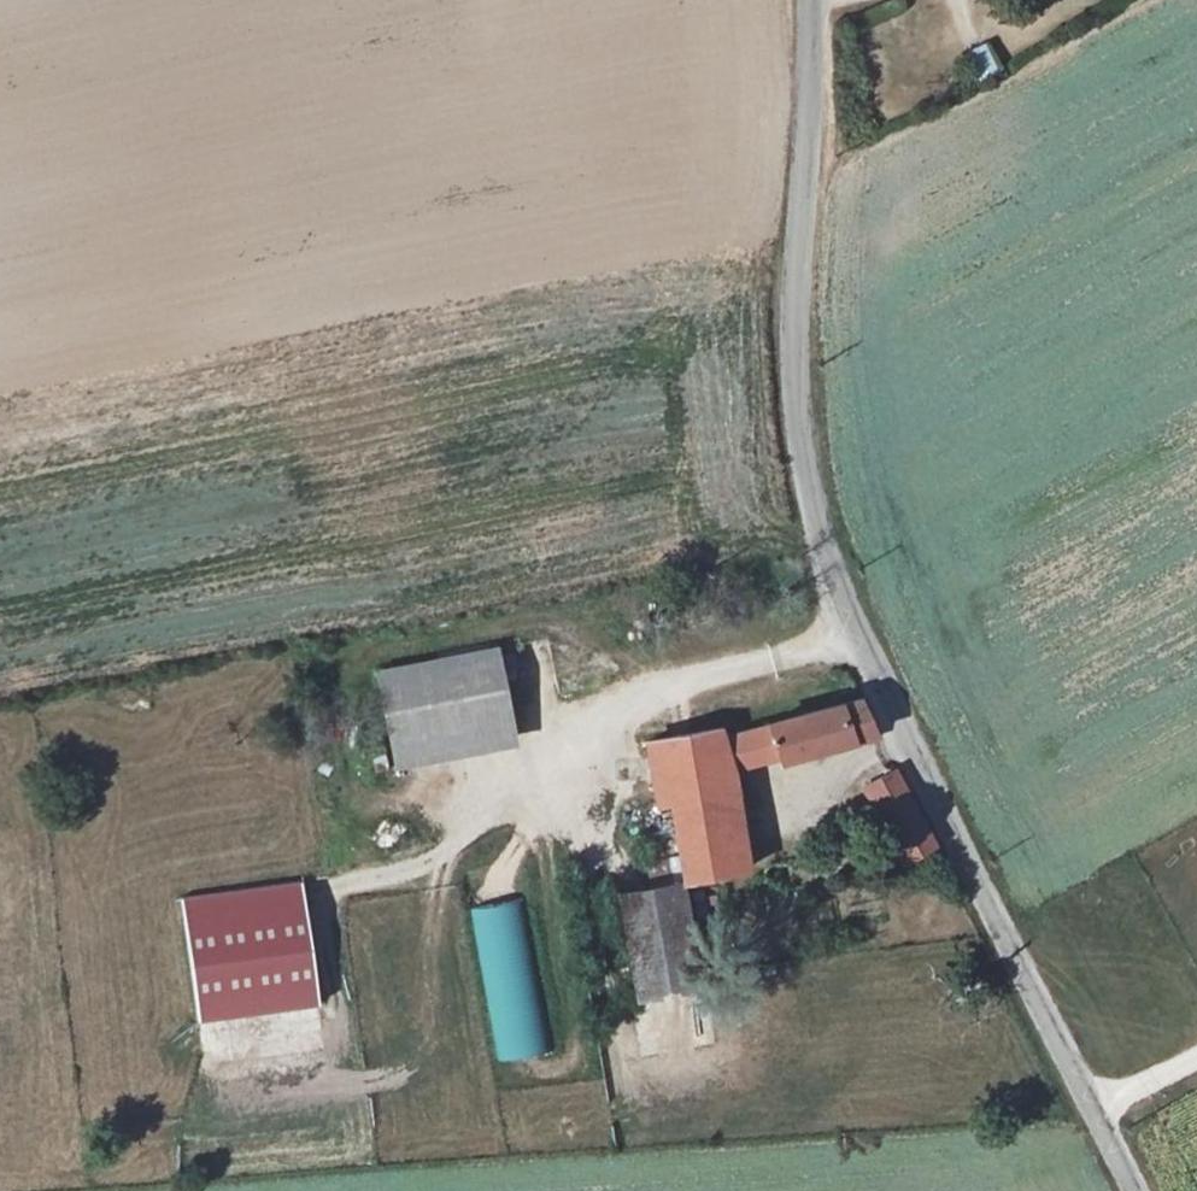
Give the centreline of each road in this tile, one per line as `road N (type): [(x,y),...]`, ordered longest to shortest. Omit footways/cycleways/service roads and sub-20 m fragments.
road 1 (unclassified): [(814,0),(817,39),(794,286),(797,397),(842,592),(944,835),(1099,1107),(1137,1190)]

